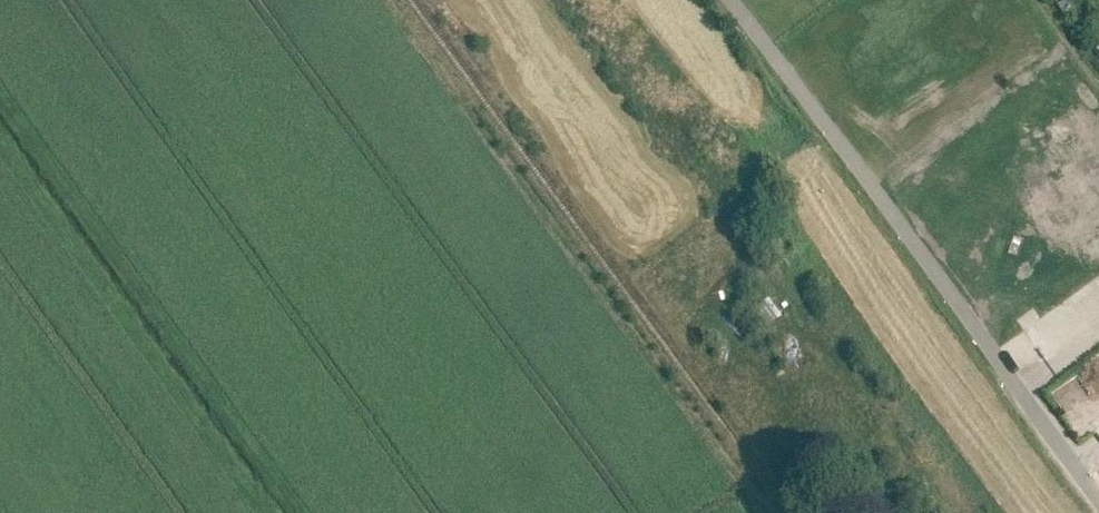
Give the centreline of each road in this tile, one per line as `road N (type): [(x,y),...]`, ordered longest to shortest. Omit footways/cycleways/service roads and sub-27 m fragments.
road 1 (residential): [(726,0),(1098,503)]

